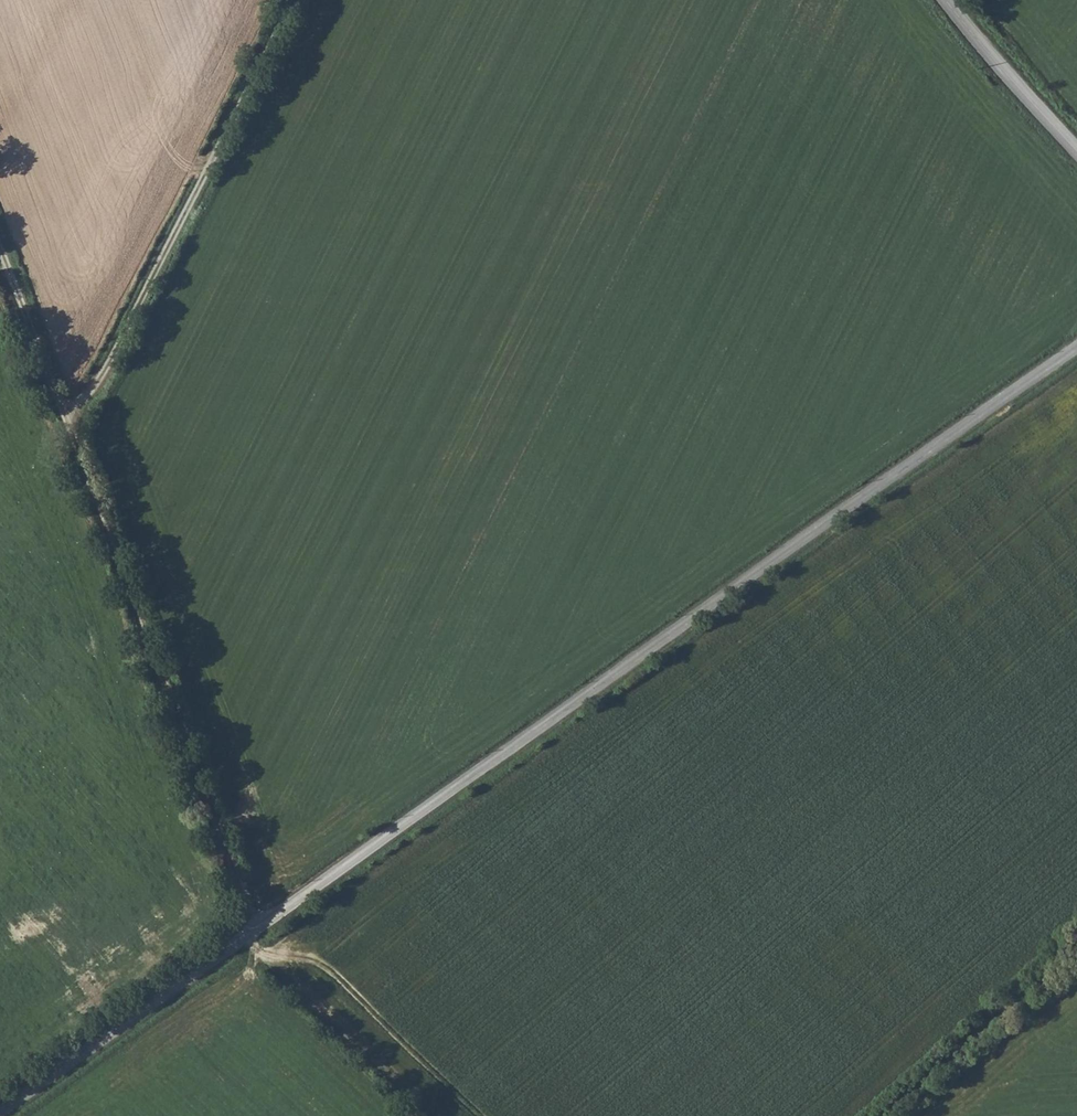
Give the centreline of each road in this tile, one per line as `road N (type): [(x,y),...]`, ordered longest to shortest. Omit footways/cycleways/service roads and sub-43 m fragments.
road 1 (unclassified): [(5,1115),(1076,348)]
road 2 (track): [(264,929),(0,249)]
road 3 (track): [(64,415),(105,377),(292,0)]
road 4 (track): [(1076,953),(890,1115)]
road 5 (tertiary): [(945,0),(1076,152)]

